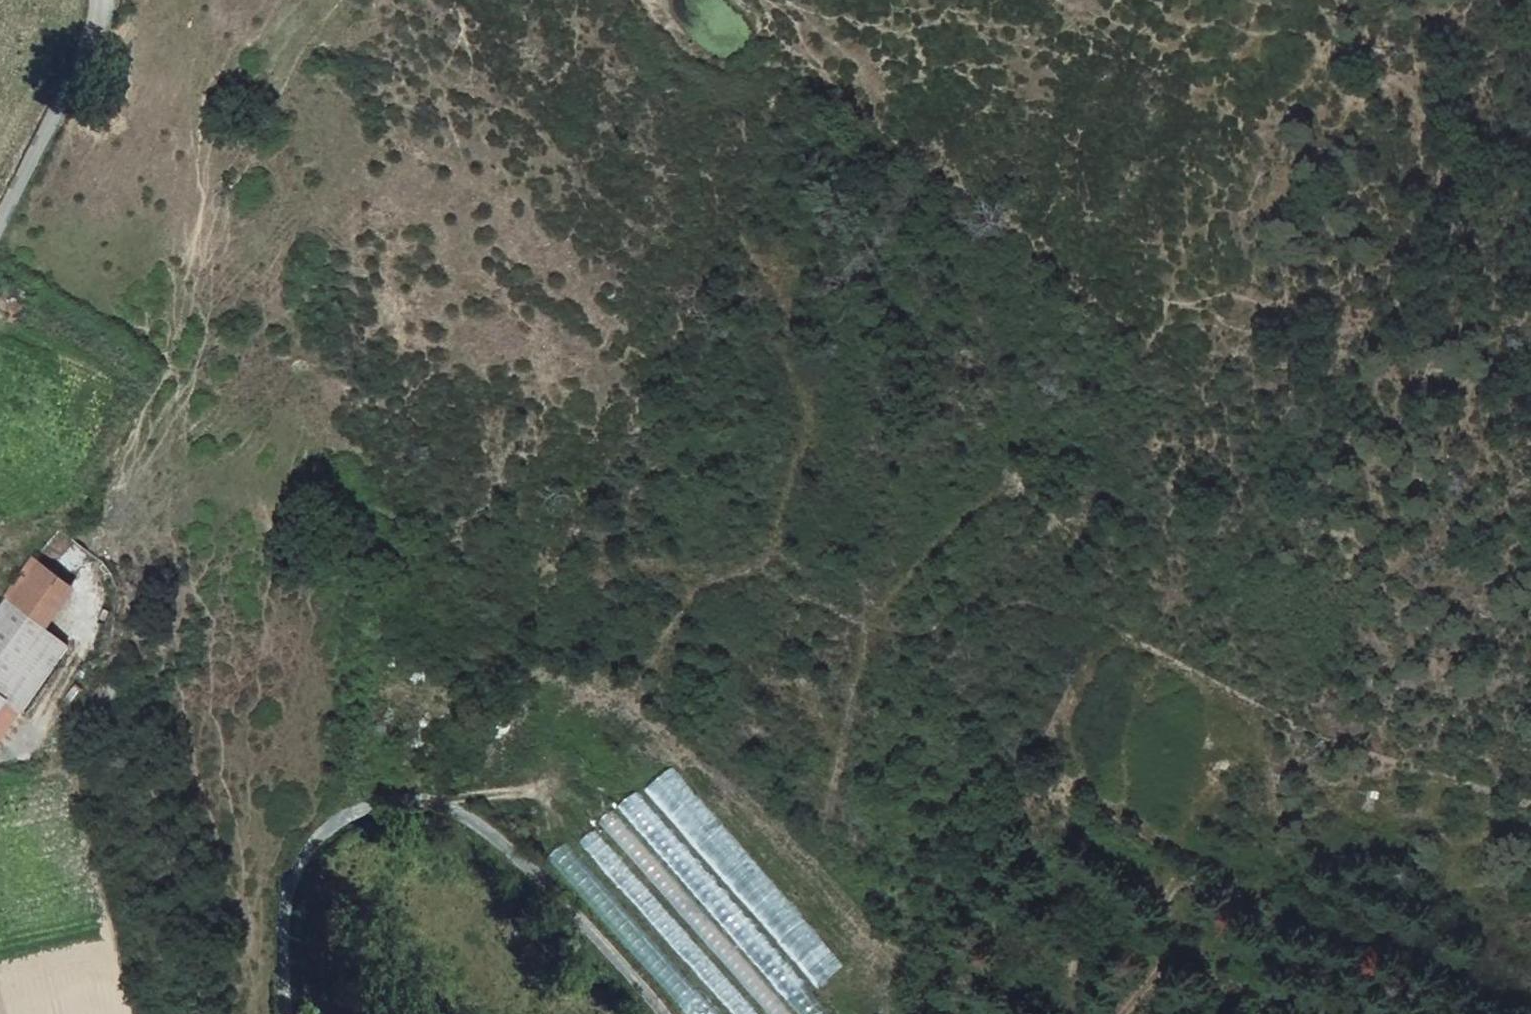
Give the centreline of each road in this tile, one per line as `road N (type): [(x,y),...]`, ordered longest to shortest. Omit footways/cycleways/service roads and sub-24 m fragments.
road 1 (unclassified): [(290,1013),(290,902),(305,860),(331,826),(371,803),(410,797),(489,832),(541,878),(662,1013)]
road 2 (unclassified): [(0,212),(98,14),(98,0)]

